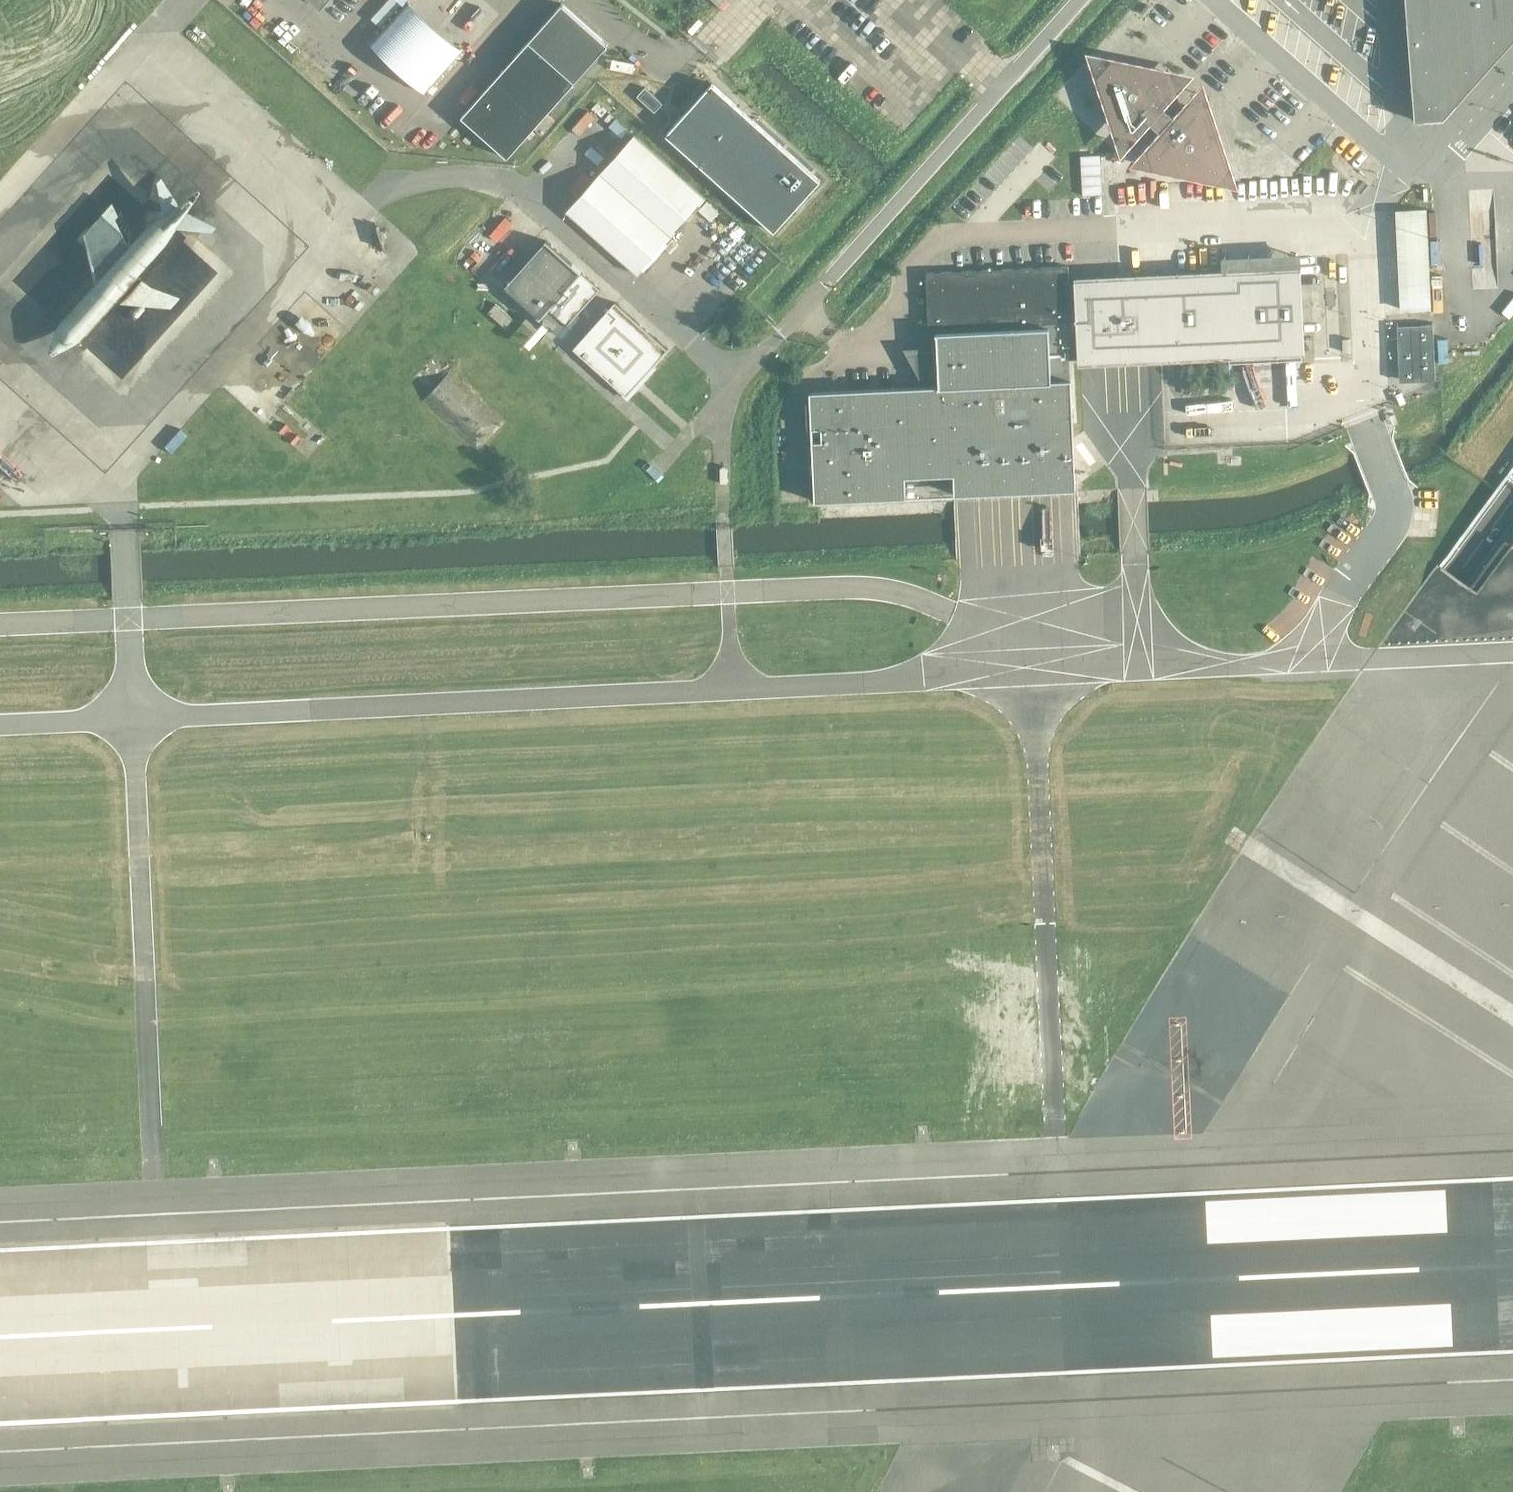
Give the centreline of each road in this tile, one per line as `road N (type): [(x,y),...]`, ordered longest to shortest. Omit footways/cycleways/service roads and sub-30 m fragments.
road 1 (trunk): [(1512,506),(1459,578),(1157,1068),(927,1491)]
road 2 (motorway): [(1512,600),(1290,956),(996,1491)]
road 3 (motorway): [(1099,1491),(1303,1116),(1512,793)]
road 4 (motorway): [(1166,1491),(1395,1092),(1512,913)]
road 5 (tertiary): [(1512,985),(1432,1107),(1213,1491)]
road 6 (unclassified): [(787,329),(1081,0)]
road 7 (tertiary): [(1332,1491),(1512,1178)]

